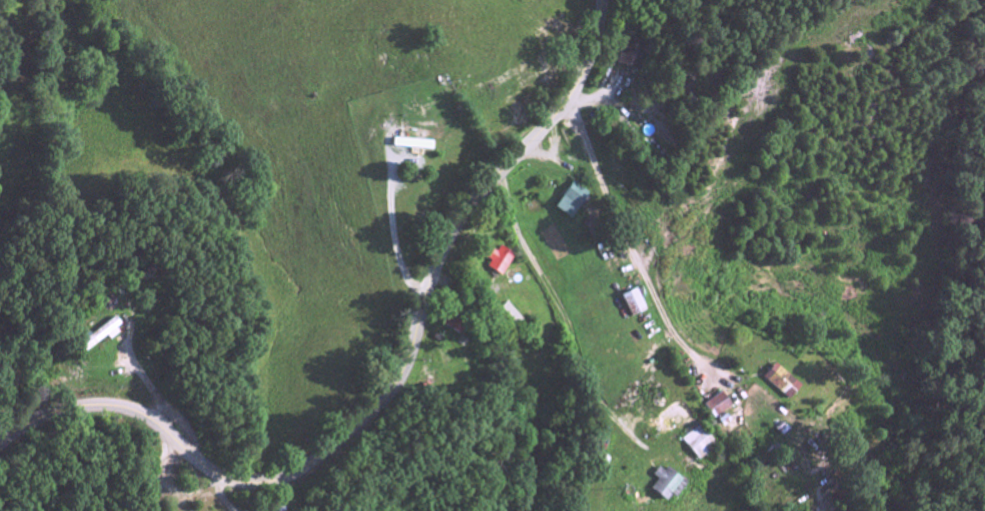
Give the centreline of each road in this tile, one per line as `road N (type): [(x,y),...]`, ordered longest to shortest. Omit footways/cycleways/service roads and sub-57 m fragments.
road 1 (secondary): [(0,448),(31,425),(96,407),(142,417),(207,470),(245,484),(294,473),(321,455),(393,390),(445,247),(486,189),(565,105),(602,0)]

